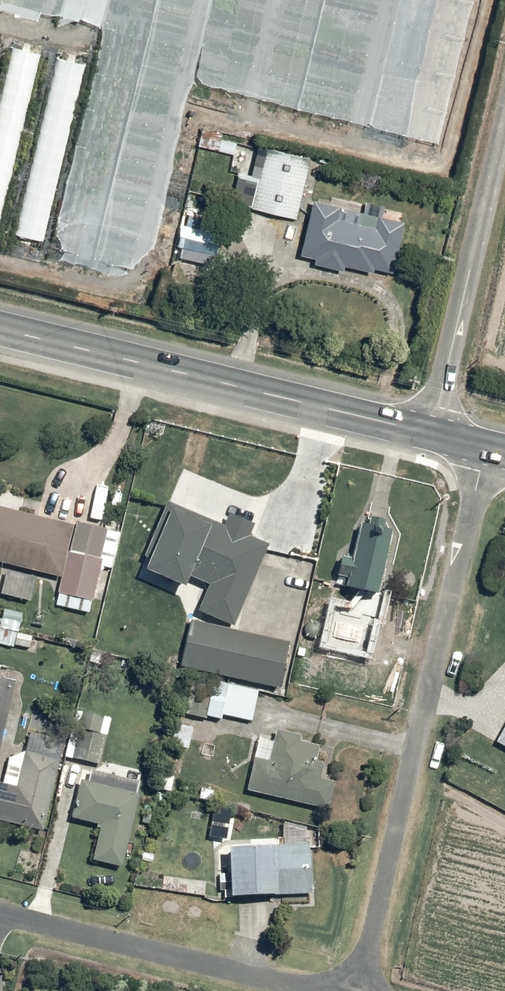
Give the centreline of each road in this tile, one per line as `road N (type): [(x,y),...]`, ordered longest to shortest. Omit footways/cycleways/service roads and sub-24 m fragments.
road 1 (residential): [(487,448),(356,990)]
road 2 (secondary): [(430,434),(0,330)]
road 3 (residential): [(430,434),(504,106)]
road 4 (residential): [(326,990),(0,911)]

